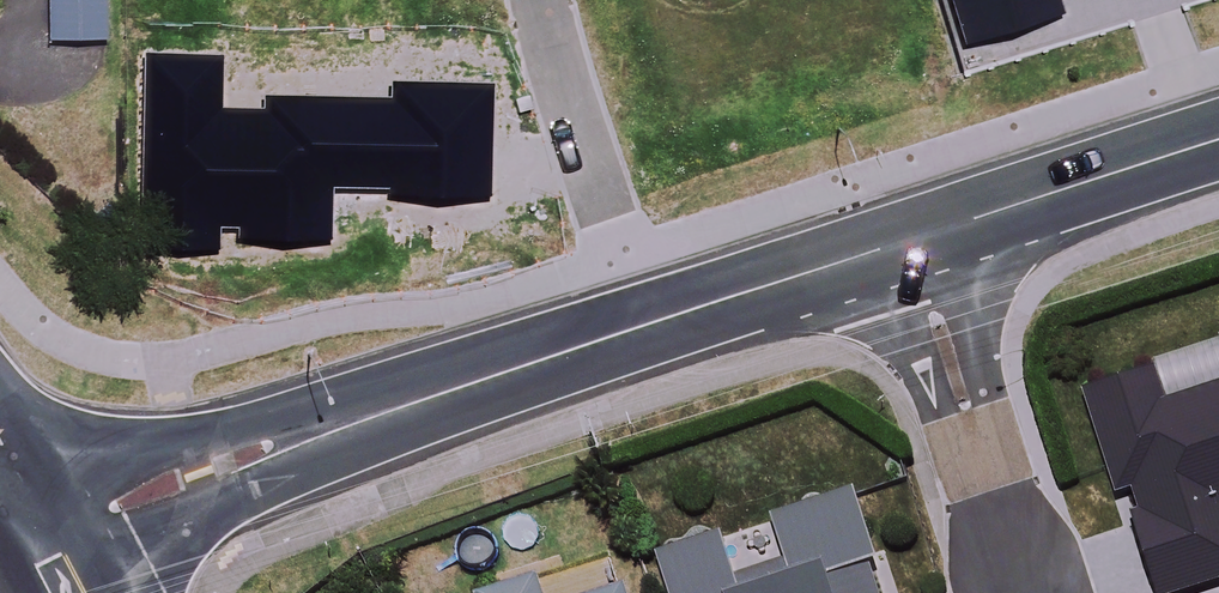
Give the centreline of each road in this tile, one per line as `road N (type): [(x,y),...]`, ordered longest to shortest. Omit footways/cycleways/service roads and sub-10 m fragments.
road 1 (residential): [(63,532),(167,486),(648,331)]
road 2 (residential): [(1023,592),(915,245)]
road 3 (residential): [(648,331),(541,0)]
road 4 (residential): [(915,245),(1218,145)]
road 5 (residential): [(648,331),(915,245)]

